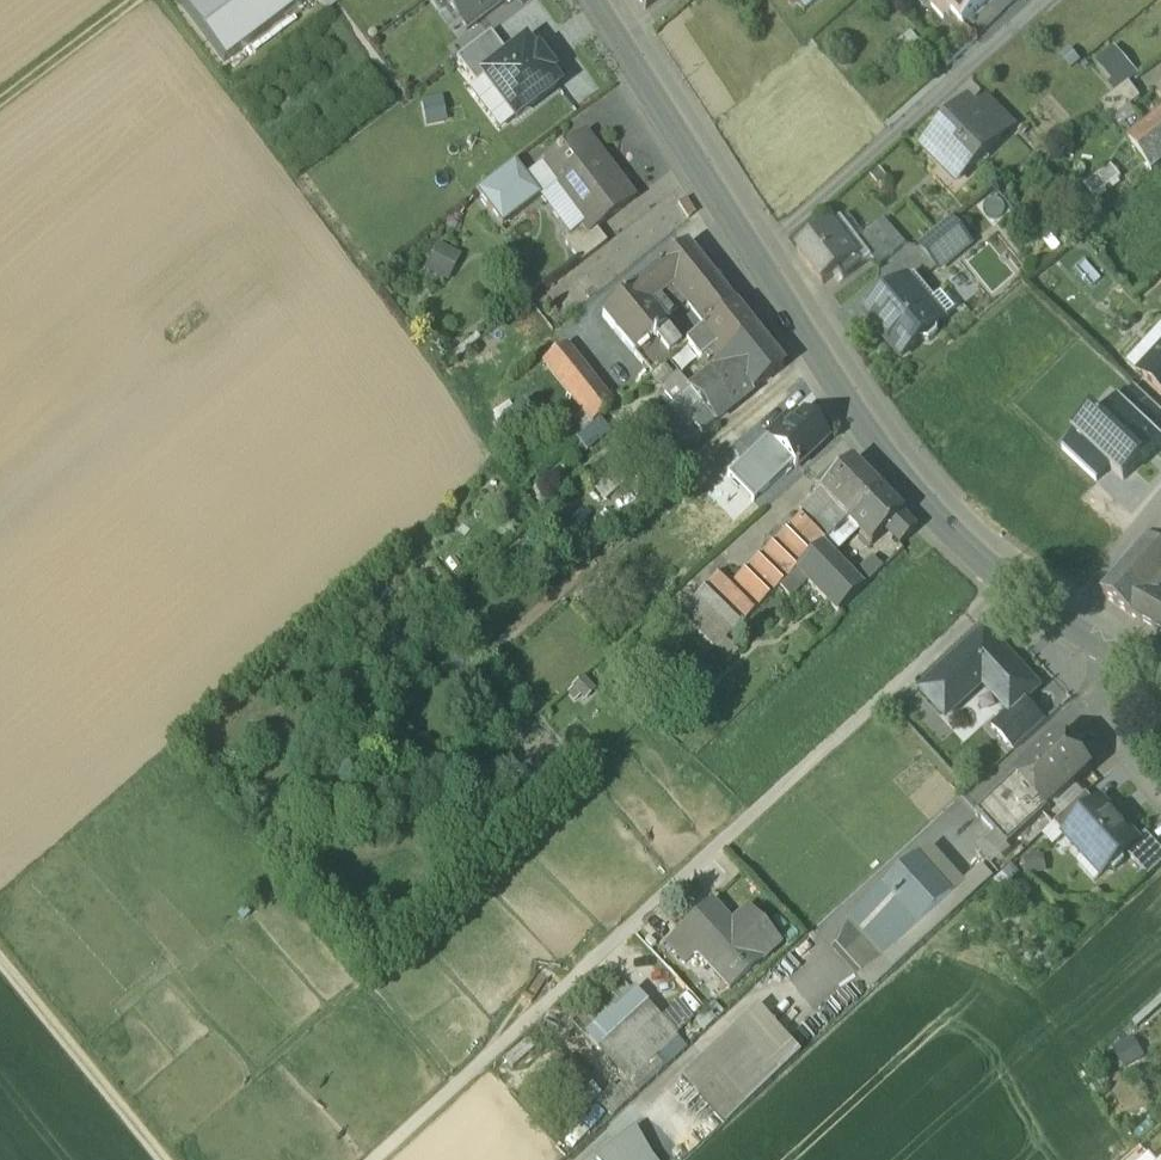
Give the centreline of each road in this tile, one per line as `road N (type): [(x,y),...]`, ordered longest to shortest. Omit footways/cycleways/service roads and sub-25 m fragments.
road 1 (track): [(1026,577),(982,631),(687,871),(371,1159)]
road 2 (tertiary): [(1059,620),(936,513),(760,254)]
road 3 (residential): [(760,254),(1044,0)]
road 4 (track): [(0,953),(167,1159)]
road 5 (tertiary): [(760,254),(627,40)]
road 6 (track): [(141,0),(0,118)]
road 7 (residential): [(1160,491),(1059,620)]
road 8 (residential): [(1107,649),(1095,686),(1160,782)]

